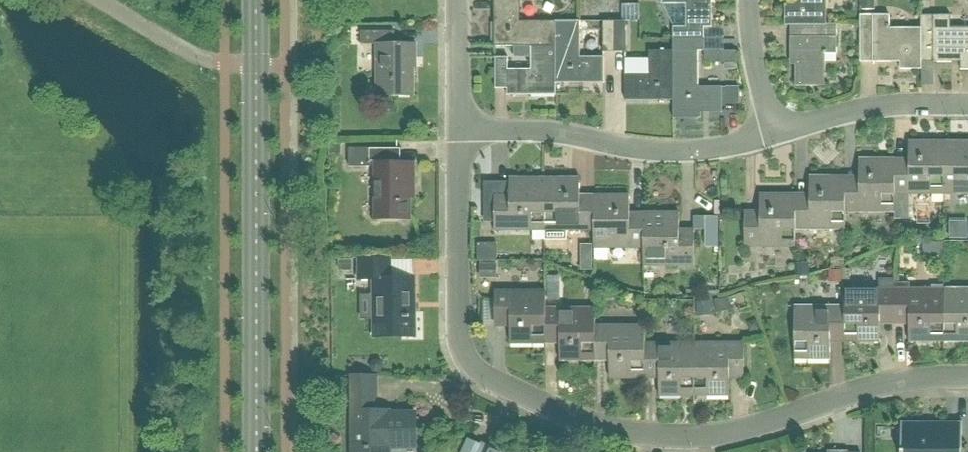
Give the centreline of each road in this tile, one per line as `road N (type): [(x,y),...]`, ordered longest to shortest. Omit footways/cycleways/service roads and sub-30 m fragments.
road 1 (residential): [(967,379),(876,386),(721,440),(613,434),(534,406),(468,359),(459,311),(463,130)]
road 2 (secondary): [(258,451),(257,65)]
road 3 (residential): [(463,130),(555,135),(628,154),(716,153),(775,133)]
road 4 (residential): [(775,133),(895,107),(967,108)]
road 5 (residential): [(257,65),(198,57),(93,0)]
road 6 (residential): [(775,133),(747,0)]
road 7 (residential): [(463,130),(462,0)]

